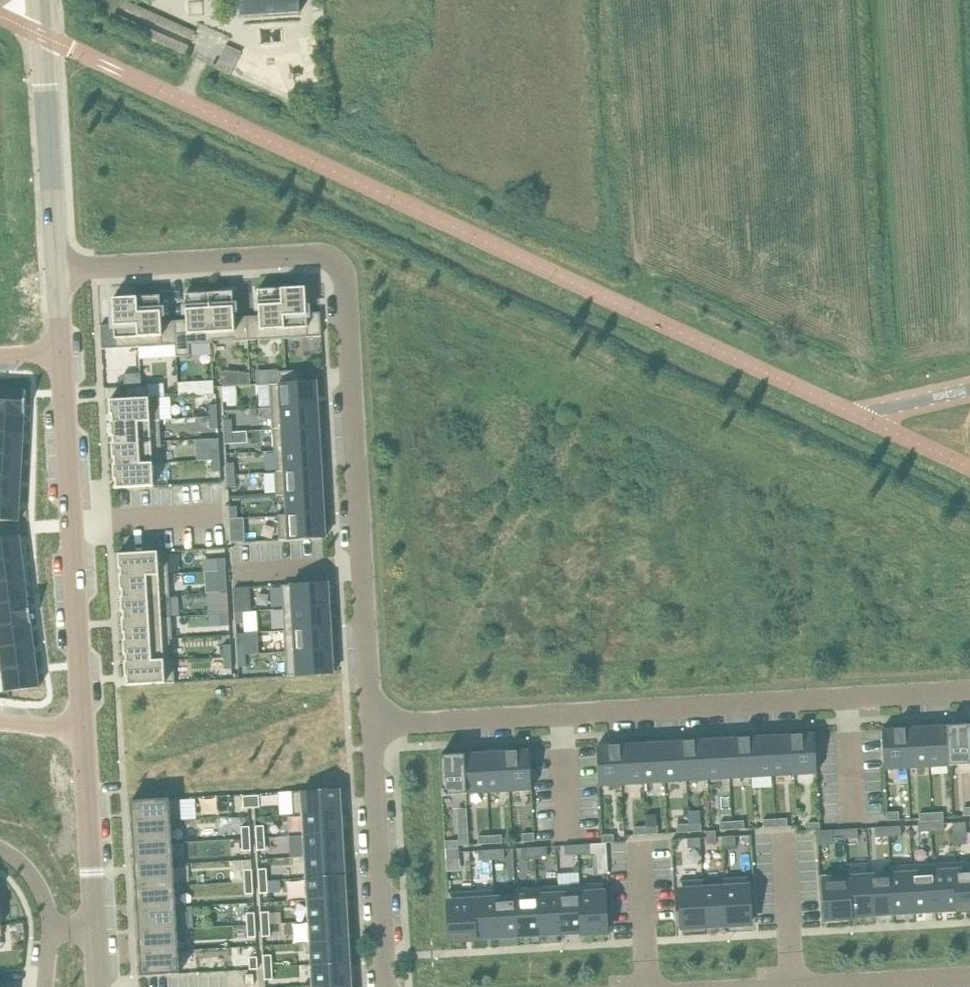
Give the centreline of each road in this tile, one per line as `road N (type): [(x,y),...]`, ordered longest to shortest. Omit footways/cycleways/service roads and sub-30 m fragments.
road 1 (residential): [(57,272),(323,256),(339,262),(371,725)]
road 2 (residential): [(969,691),(371,725)]
road 3 (residential): [(62,352),(83,727)]
road 4 (residential): [(40,0),(57,272)]
road 5 (residential): [(371,725),(386,986)]
road 6 (residential): [(83,727),(95,927)]
road 7 (residential): [(794,986),(969,976)]

